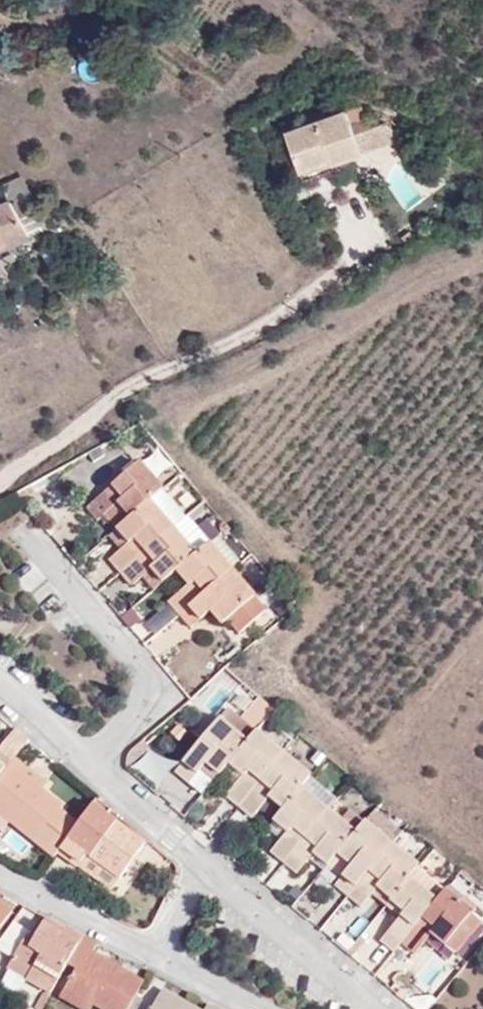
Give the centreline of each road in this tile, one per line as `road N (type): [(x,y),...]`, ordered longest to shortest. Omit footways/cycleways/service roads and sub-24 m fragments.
road 1 (residential): [(0,694),(197,862)]
road 2 (residential): [(197,862),(369,1008)]
road 3 (residential): [(152,956),(0,878)]

